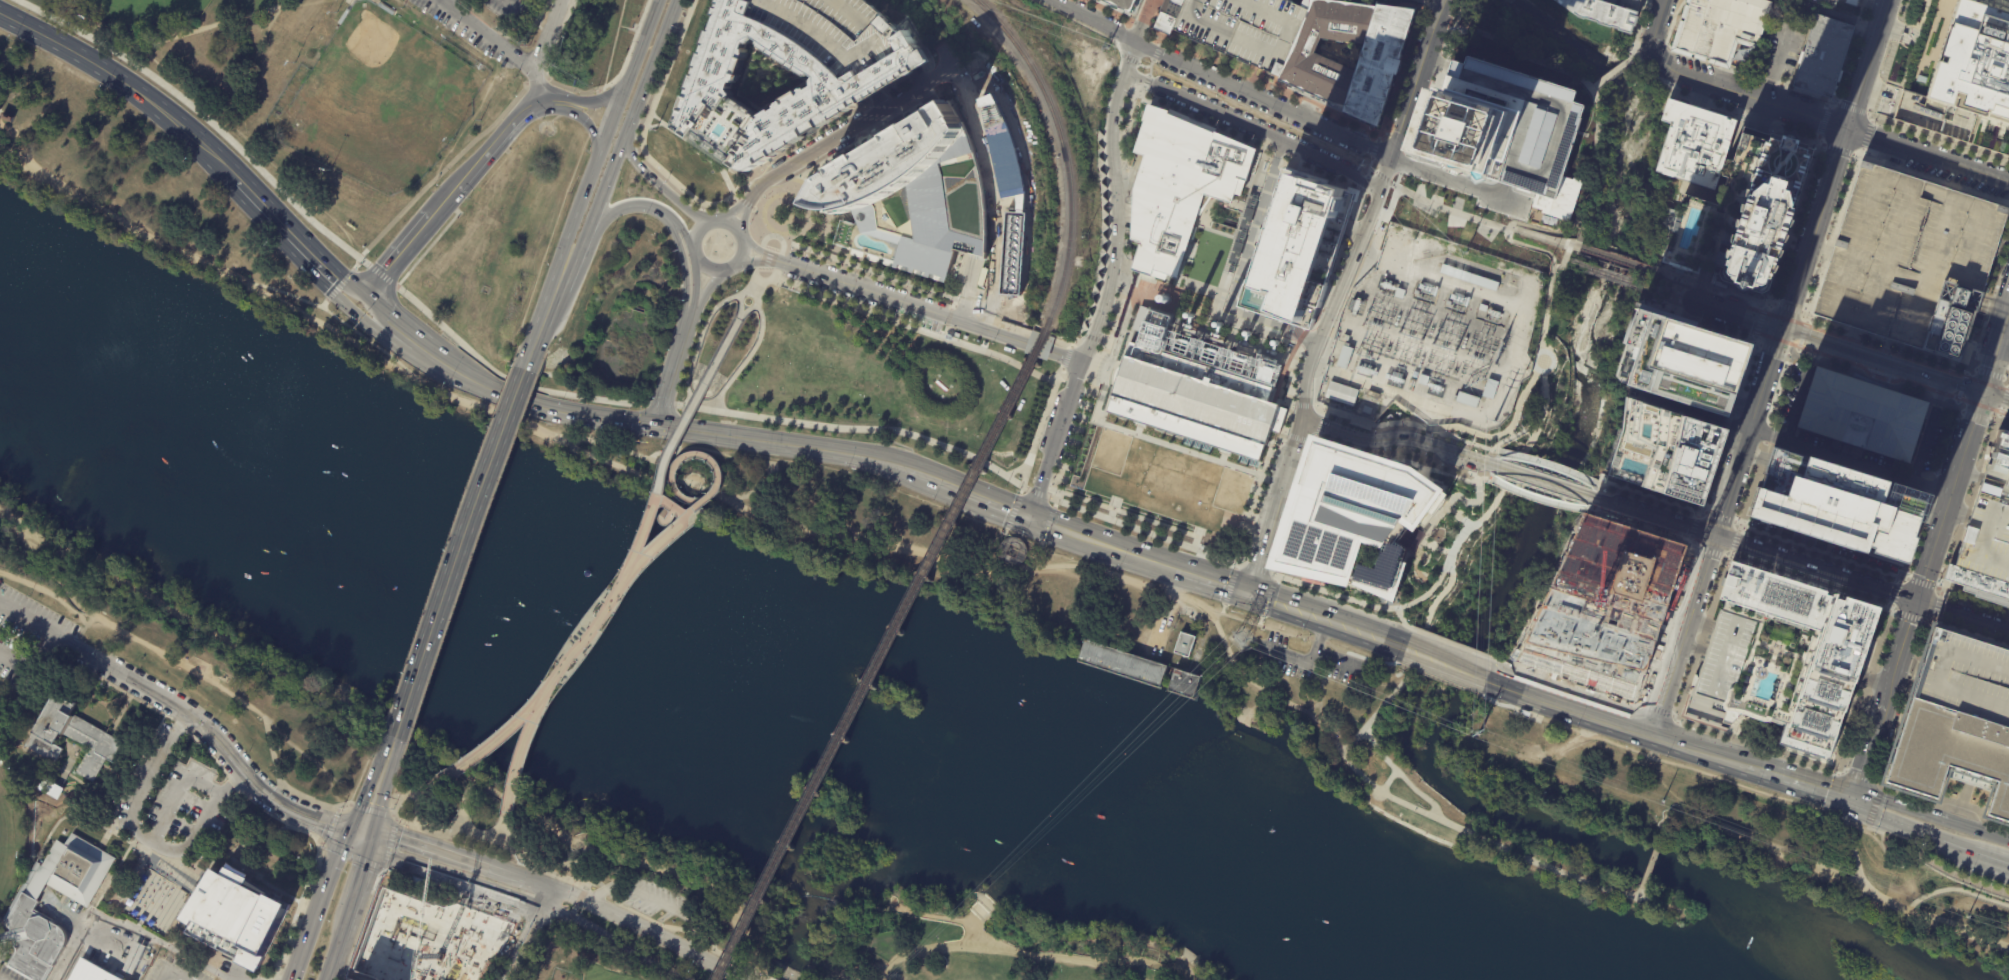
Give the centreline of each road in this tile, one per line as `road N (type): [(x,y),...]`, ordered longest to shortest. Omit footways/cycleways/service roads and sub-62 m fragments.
road 1 (residential): [(1390,154),(1052,0)]
road 2 (residential): [(1878,716),(1982,395)]
road 3 (residential): [(768,259),(1082,361)]
road 4 (residential): [(1982,395),(1694,301)]
road 5 (residential): [(1082,361),(1105,307),(1114,255),(1113,131),(1125,74)]
road 6 (primary): [(0,13),(118,76),(235,177)]
road 7 (primary): [(394,740),(465,540)]
road 8 (residential): [(1780,330),(1846,129)]
road 9 (residential): [(1916,600),(1716,536)]
road 10 (residential): [(1846,129),(1677,73),(1654,51)]
road 11 (primary): [(862,454),(655,427)]
road 12 (primary): [(465,540),(534,346)]
road 13 (residential): [(1651,731),(1716,536)]
road 14 (tertiary): [(550,888),(380,830),(358,836)]
road 15 (residential): [(1493,465),(1415,440),(1362,441),(1303,420)]
road 16 (primary): [(1030,514),(862,454)]
road 17 (tertiary): [(745,979),(585,902)]
road 18 (primary): [(1651,731),(1487,676)]
road 19 (residential): [(2008,182),(1846,129)]
road 20 (primary): [(1406,646),(1248,589)]
road 21 (residential): [(1082,361),(1030,514)]
road 22 (tertiary): [(543,904),(686,979)]
road 23 (primary): [(1182,566),(1030,514)]
road 24 (residential): [(1378,192),(1319,340)]
road 25 (residential): [(1271,134),(1125,74)]
road 26 (residential): [(1303,420),(1255,569)]
road 27 (primary): [(593,419),(496,394),(446,369)]
road 28 (primary): [(1852,799),(1706,751)]
road 29 (primary): [(715,224),(701,229),(692,250),(697,264),(716,273),(731,269),(742,247),(734,230),(715,224)]
road 30 (primary): [(625,133),(677,0)]
road 31 (residential): [(1846,129),(1887,0)]
road 32 (primary): [(715,224),(685,211),(636,166),(625,133)]
road 33 (primary): [(235,177),(325,273)]
road 34 (primary): [(358,836),(341,855),(307,948)]
road 35 (primary): [(455,191),(519,117),(542,105)]
road 36 (residential): [(1716,536),(1599,500)]
road 37 (residential): [(1378,192),(1271,134)]

